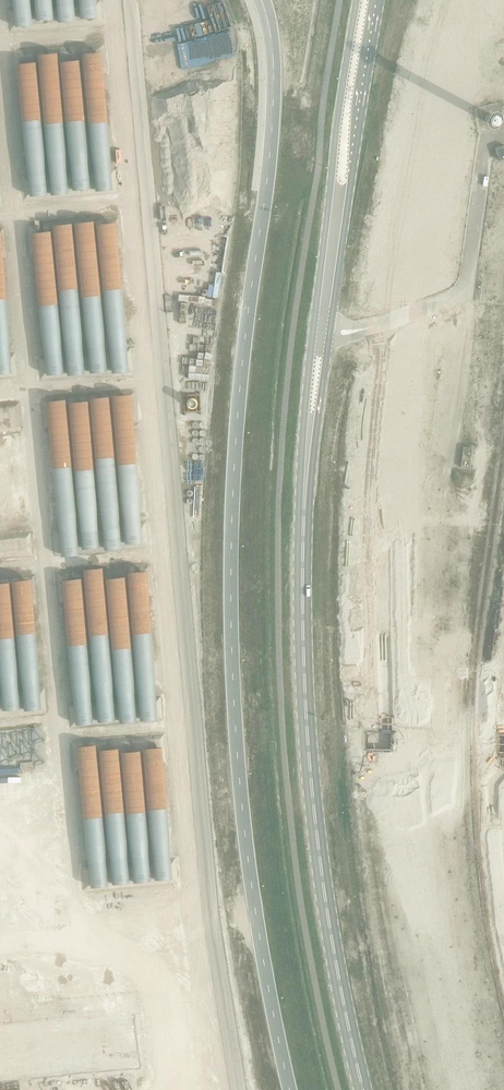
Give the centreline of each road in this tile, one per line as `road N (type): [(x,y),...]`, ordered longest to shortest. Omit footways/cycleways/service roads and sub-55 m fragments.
road 1 (secondary): [(363,1089),(317,843),(303,640),(306,472),(336,218)]
road 2 (secondary): [(336,218),(351,182),(380,0)]
road 3 (secondary): [(356,0),(332,174),(336,218)]

